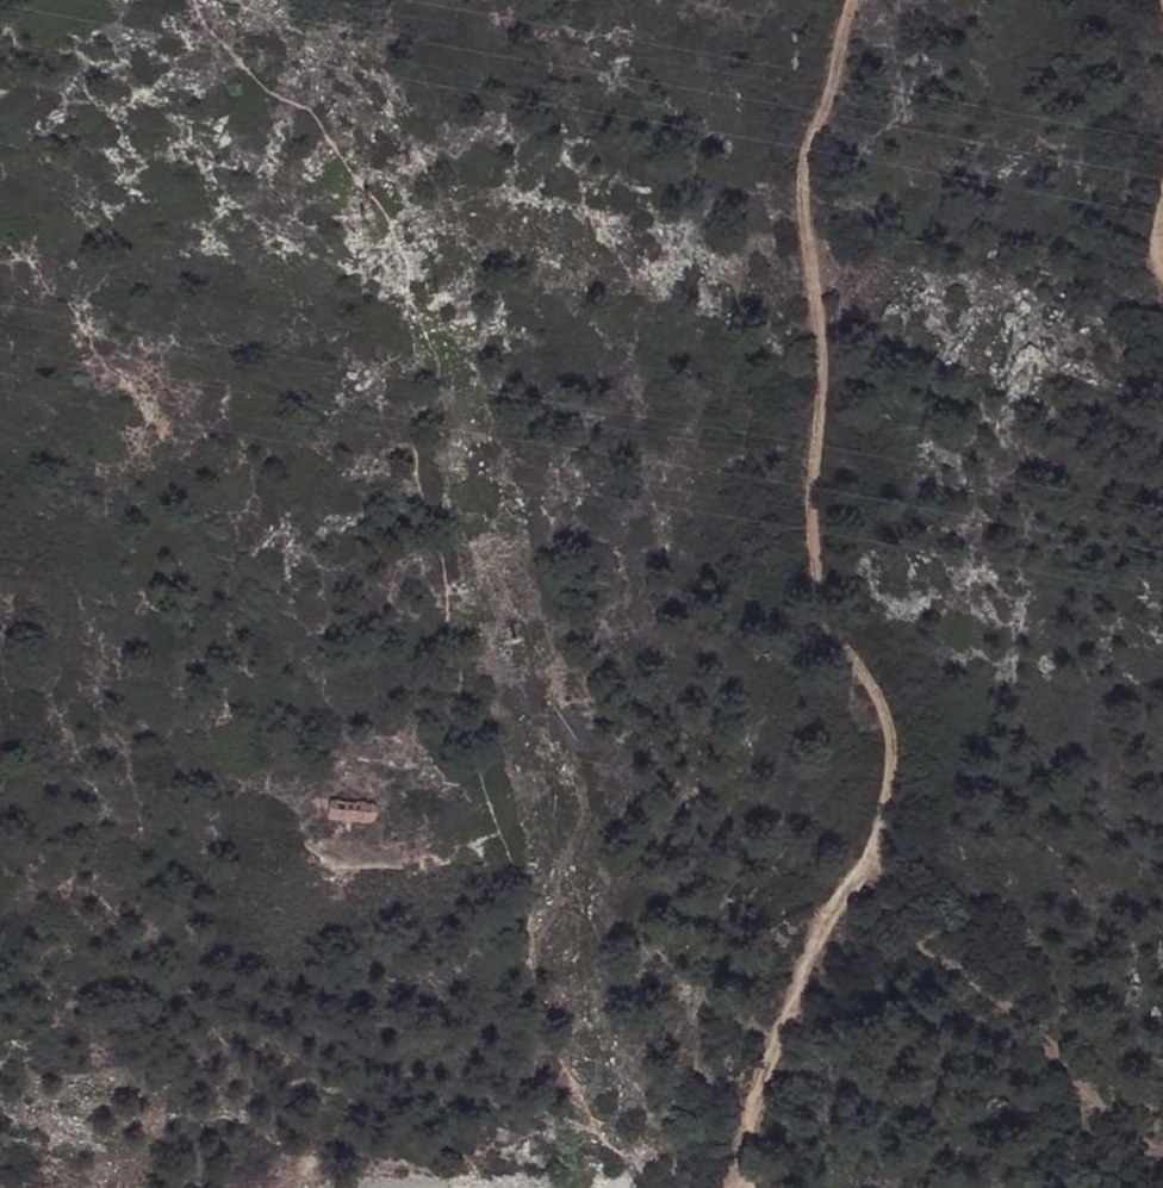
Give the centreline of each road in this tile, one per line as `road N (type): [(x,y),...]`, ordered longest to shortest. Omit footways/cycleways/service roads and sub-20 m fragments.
road 1 (track): [(741,1187),(766,1071),(830,915),(875,842),(892,792),(887,727),(828,637),(805,580),(819,300),(800,174),(806,131),(827,94),(852,0)]

